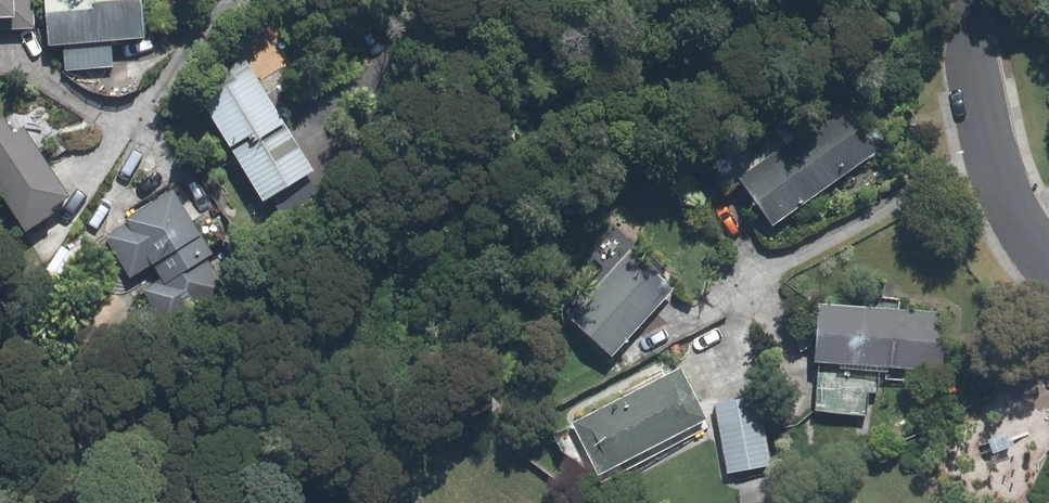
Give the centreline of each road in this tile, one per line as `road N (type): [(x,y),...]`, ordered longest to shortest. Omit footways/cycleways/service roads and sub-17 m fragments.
road 1 (residential): [(970,0),(991,158),(1024,230),(1048,261)]

